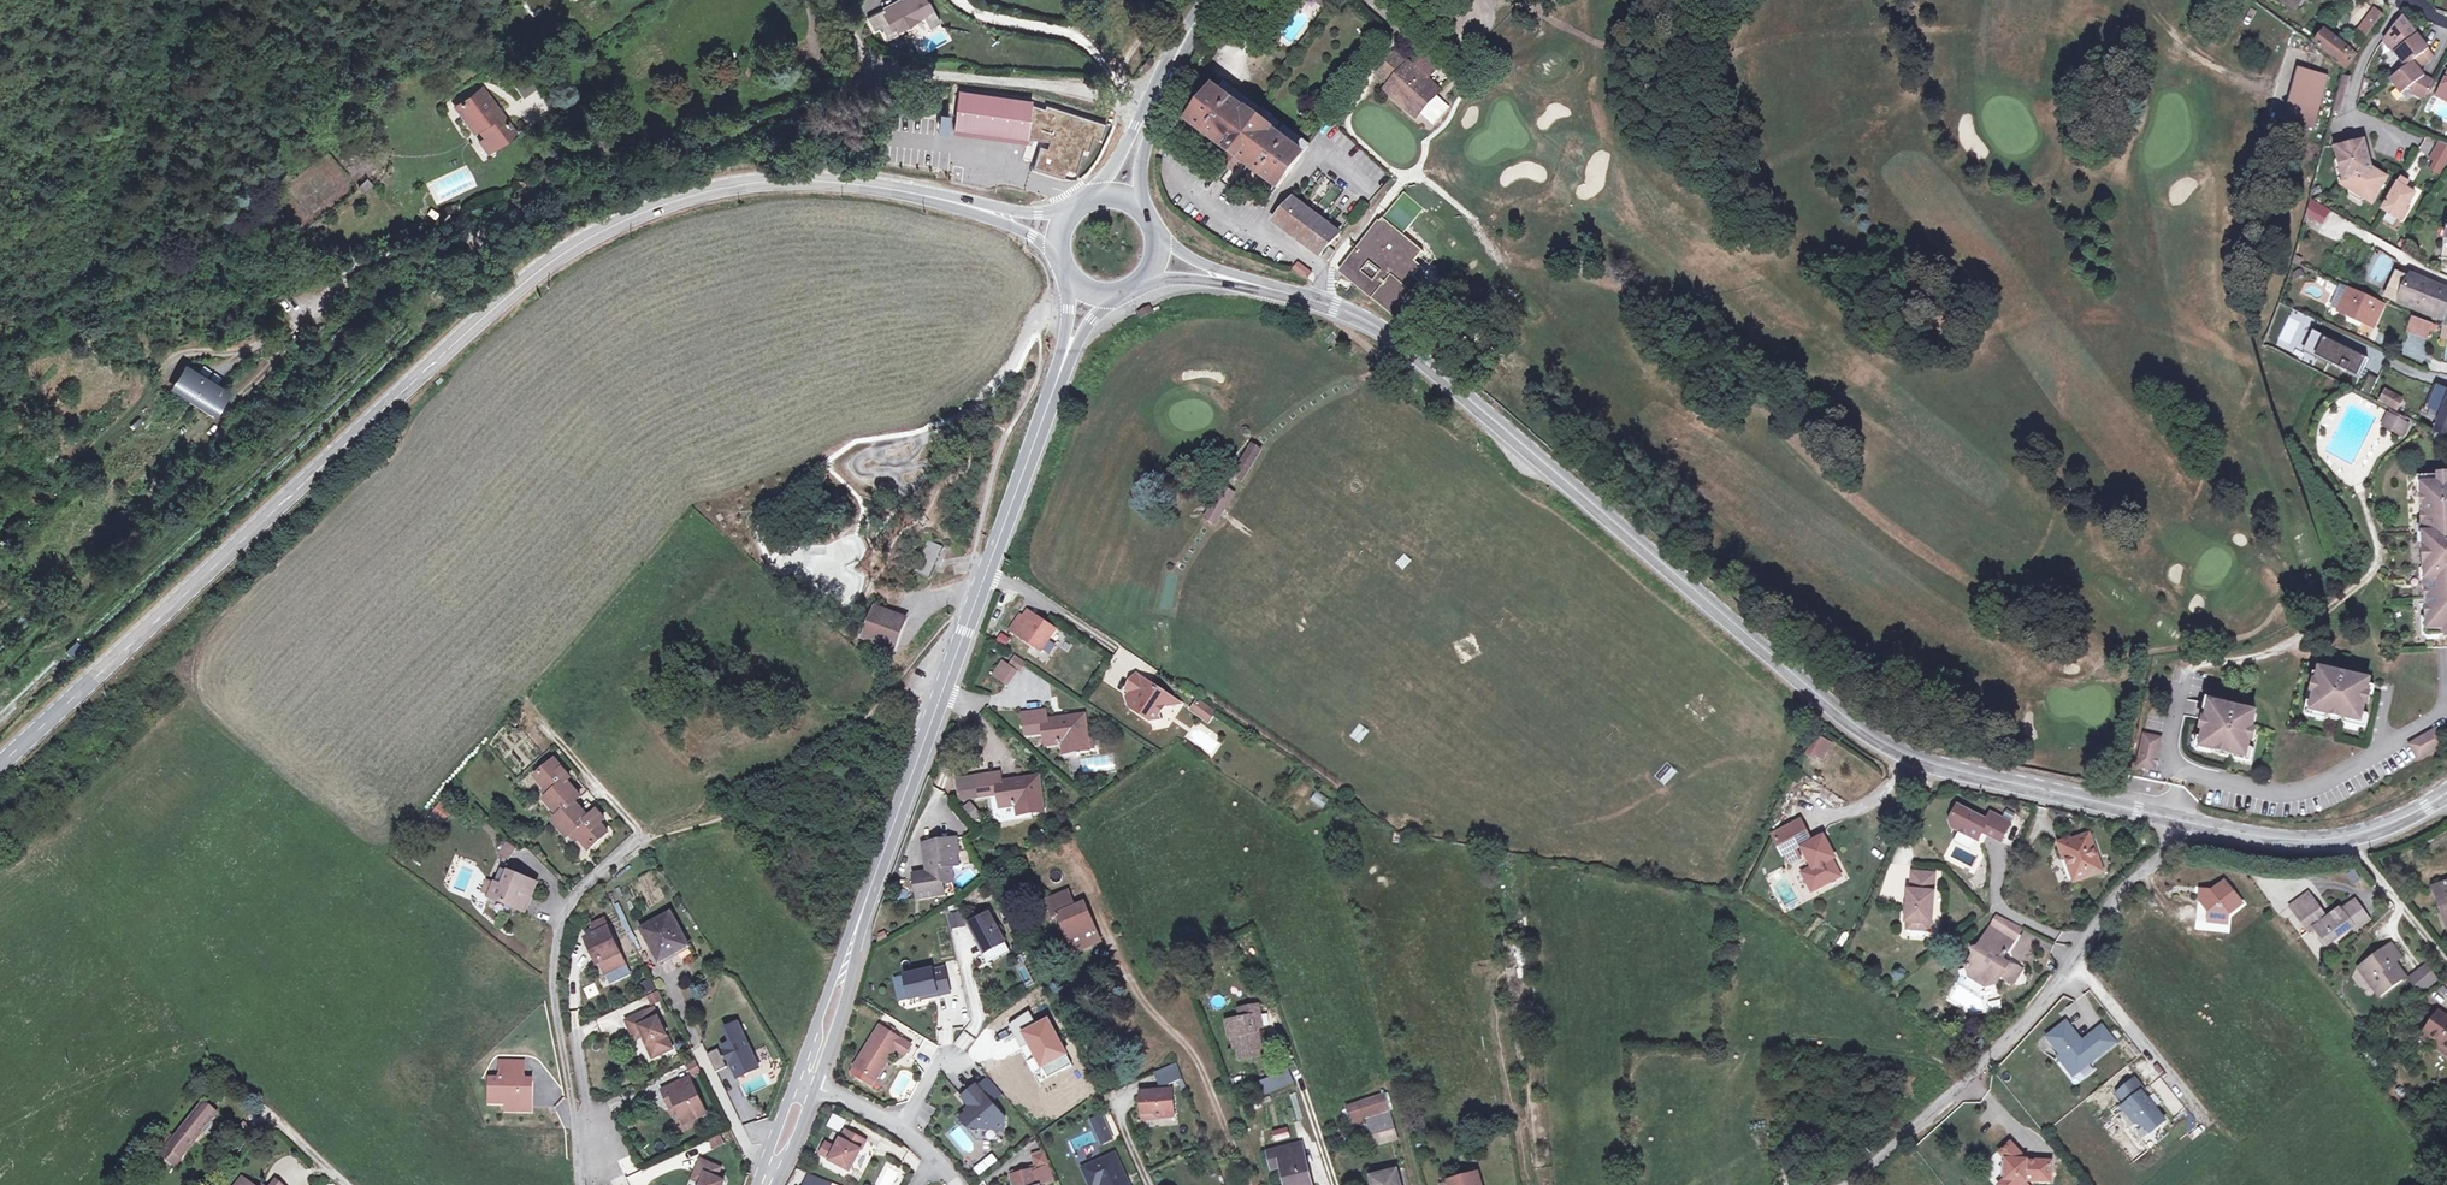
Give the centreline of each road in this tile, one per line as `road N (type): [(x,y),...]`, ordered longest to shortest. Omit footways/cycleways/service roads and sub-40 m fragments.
road 1 (secondary): [(985,210),(856,184),(767,182),(669,204),(588,241),(530,280),(407,388),(0,763)]
road 2 (track): [(0,327),(93,299),(341,269),(495,228),(709,142),(797,116),(890,72),(1128,95)]
road 3 (secondary): [(1307,299),(1399,339),(1858,727),(1927,761),(2192,822)]
road 4 (secondary): [(810,1076),(1063,361)]
road 5 (unclassified): [(2192,822),(2064,976),(1897,1147),(1847,1184)]
road 6 (residential): [(659,834),(629,848),(558,918),(554,974),(587,1134),(585,1184)]
road 7 (secondary): [(2192,822),(2331,838),(2381,828),(2440,798)]
road 8 (residential): [(2407,140),(2349,114),(2361,62),(2404,0)]
road 9 (residential): [(958,1184),(921,1143),(810,1076)]
road 10 (residential): [(229,1070),(348,1184)]
road 11 (secondary): [(1213,0),(1151,109)]

